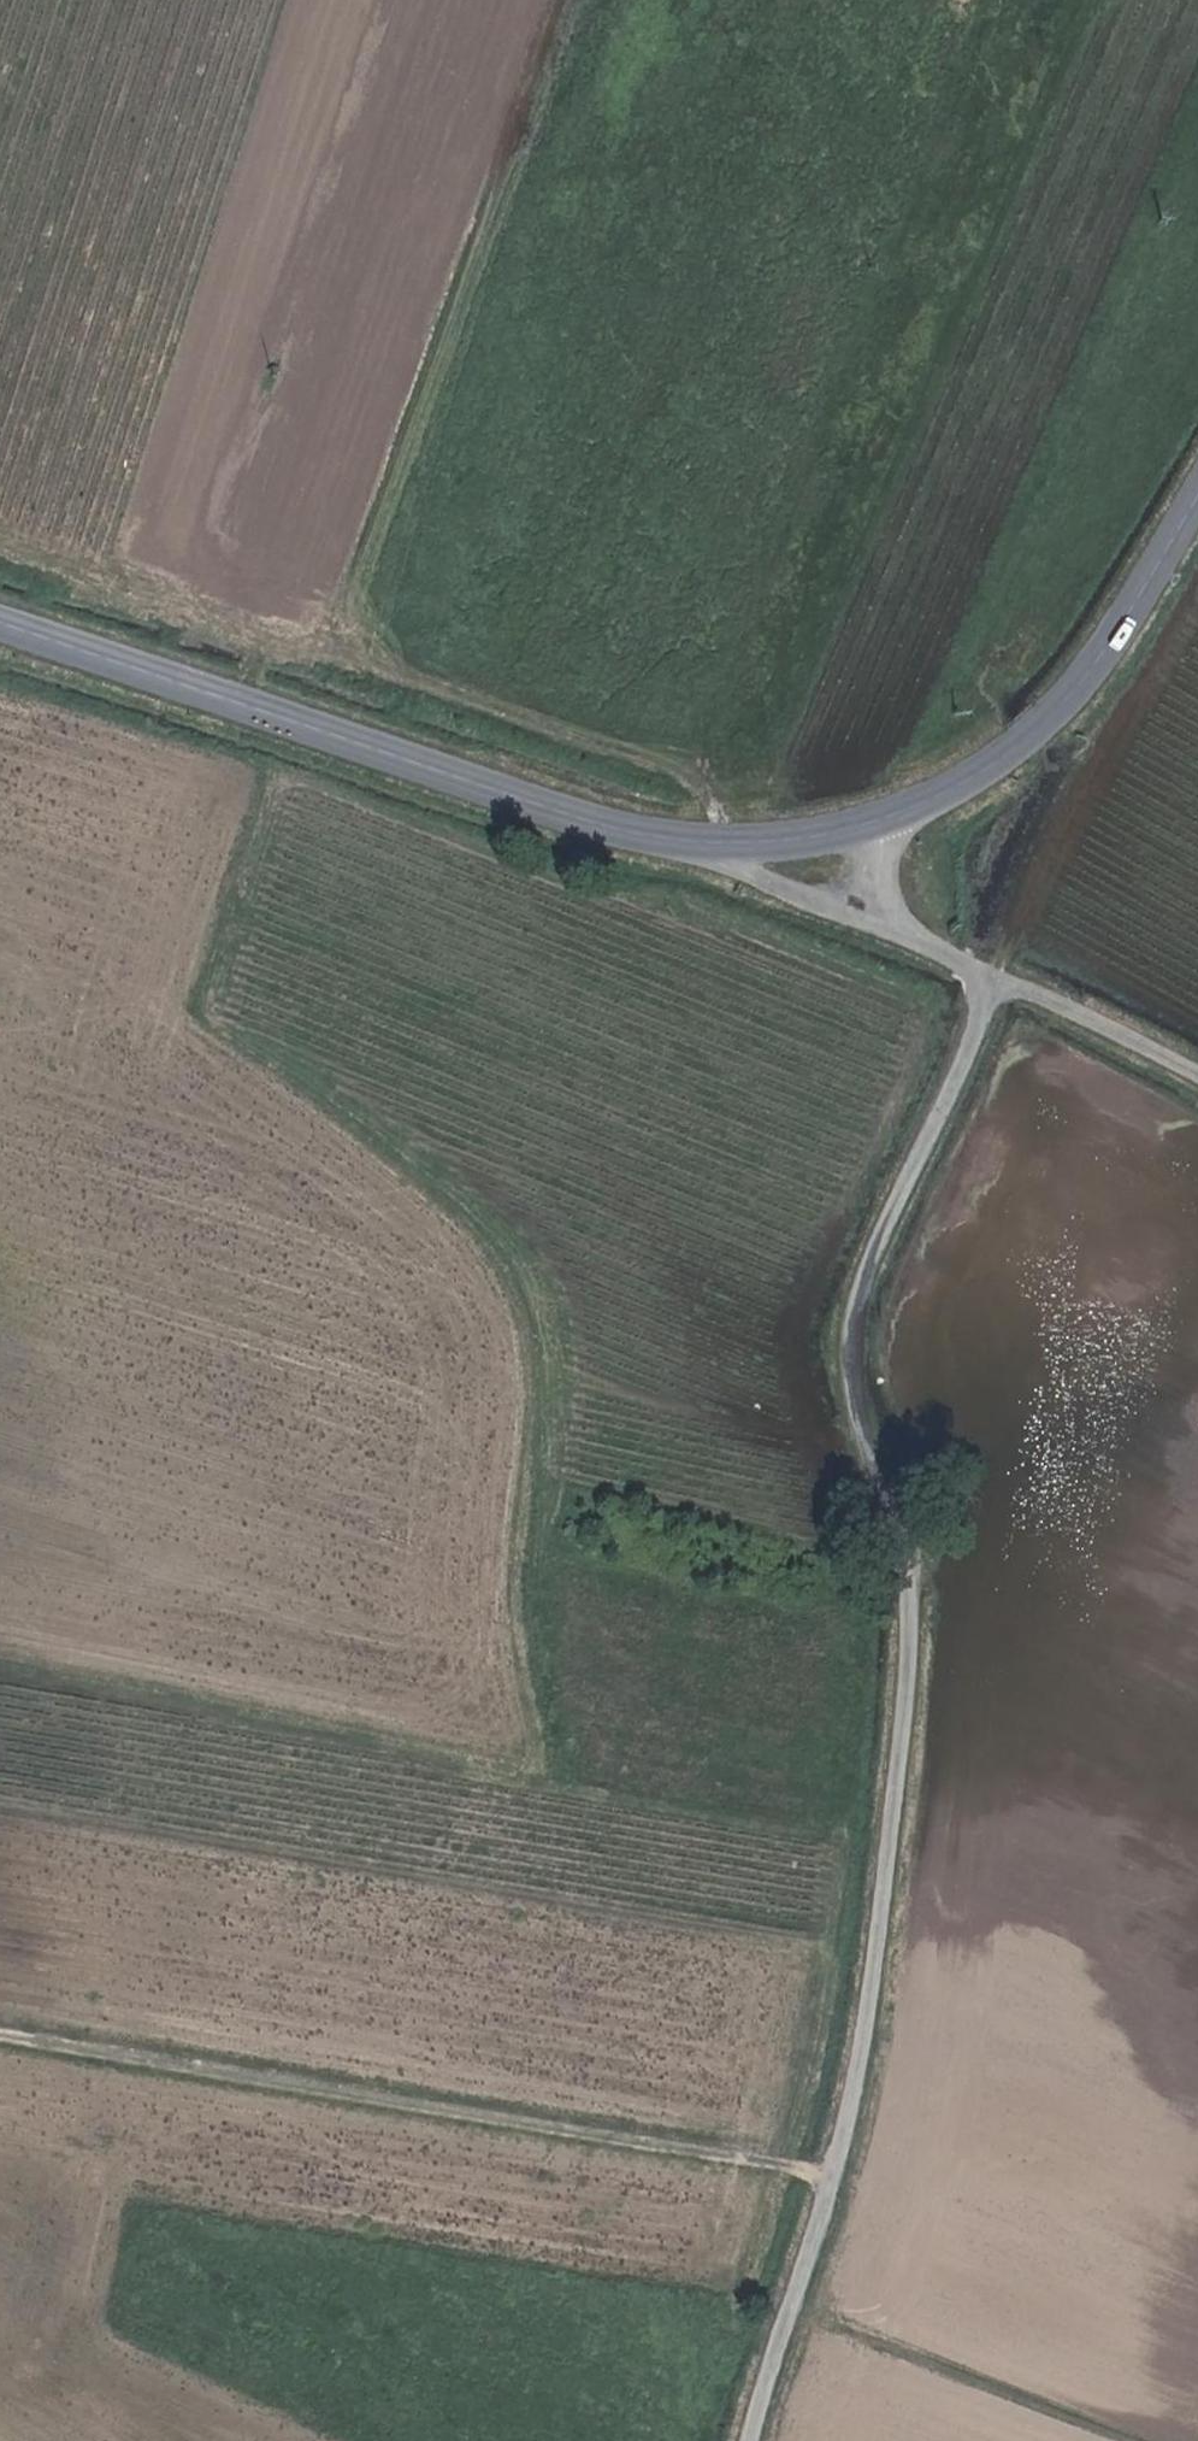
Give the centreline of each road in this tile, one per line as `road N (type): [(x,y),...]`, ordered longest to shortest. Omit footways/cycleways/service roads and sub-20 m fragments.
road 1 (unclassified): [(1013,979),(873,1278),(861,1344),(864,1404),(883,1475),(916,1536),(913,1699),(881,2002),(842,2181),(781,2352),(759,2440)]
road 2 (secondary): [(0,619),(566,813),(697,843)]
road 3 (secondary): [(870,829),(920,809),(999,758),(1076,689),(1197,501)]
road 4 (unclassified): [(697,843),(763,880),(897,927)]
road 5 (unclassified): [(1197,1069),(1013,979)]
road 6 (secondary): [(697,843),(767,845),(870,829)]
road 7 (unclassified): [(1013,979),(897,927)]

